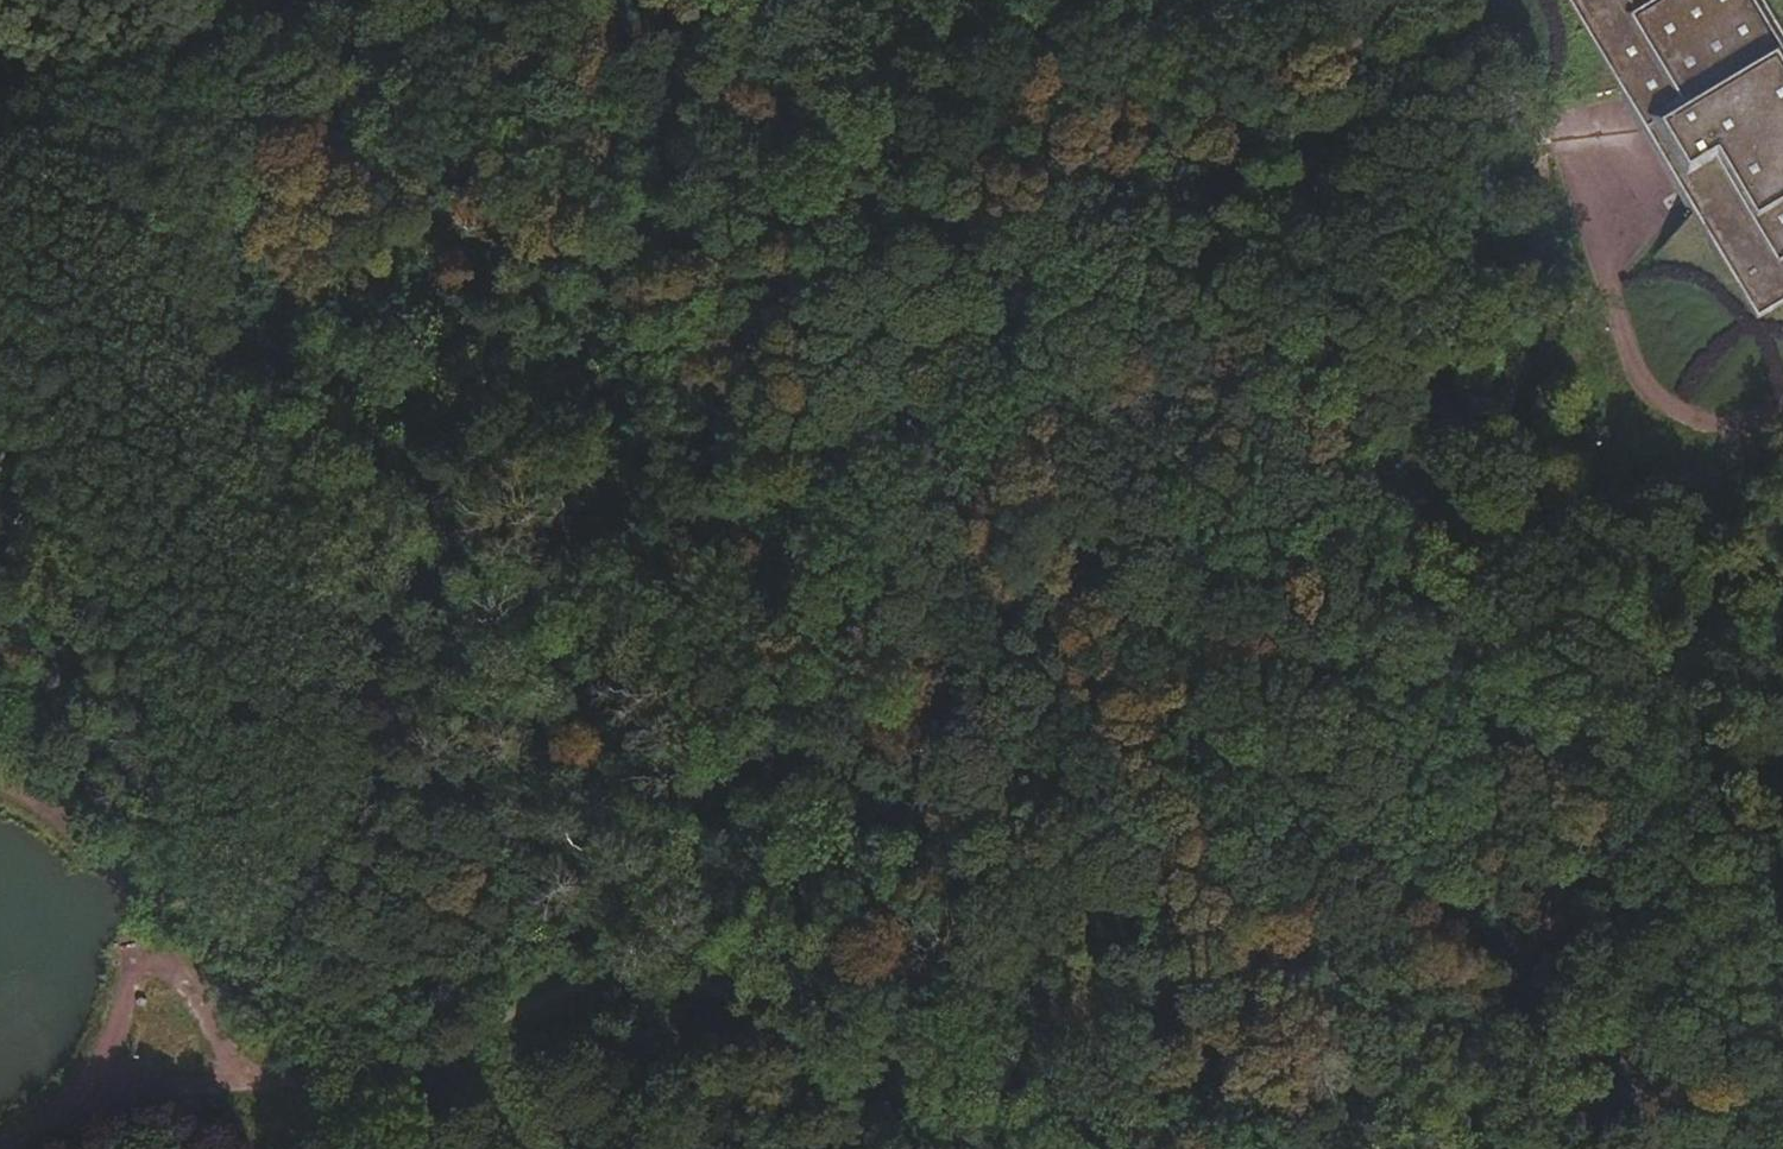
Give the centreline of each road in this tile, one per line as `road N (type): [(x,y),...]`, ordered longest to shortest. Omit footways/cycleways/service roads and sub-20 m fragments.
road 1 (track): [(1220,0),(1448,575),(1657,1148)]
road 2 (track): [(0,100),(114,328),(216,591),(335,1104)]
road 3 (track): [(335,1104),(517,1004),(1127,708)]
road 4 (track): [(276,845),(1035,486)]
road 5 (track): [(1127,708),(375,381)]
road 6 (track): [(1581,1148),(1573,919),(1136,731)]
road 7 (track): [(253,96),(521,730)]
road 8 (track): [(1267,120),(1127,708)]
road 9 (track): [(2,1148),(63,1113),(109,1070),(141,966),(135,918),(113,873),(49,813),(0,785)]
road 10 (track): [(1127,708),(1308,1143)]
road 11 (track): [(1136,731),(1030,1148)]
road 12 (track): [(1035,486),(1352,334)]
road 13 (track): [(1127,708),(1441,561)]
road 14 (track): [(1299,1148),(1574,947)]
road 15 (track): [(1035,486),(1127,708)]
road 16 (track): [(335,1104),(196,1092),(109,1070)]

